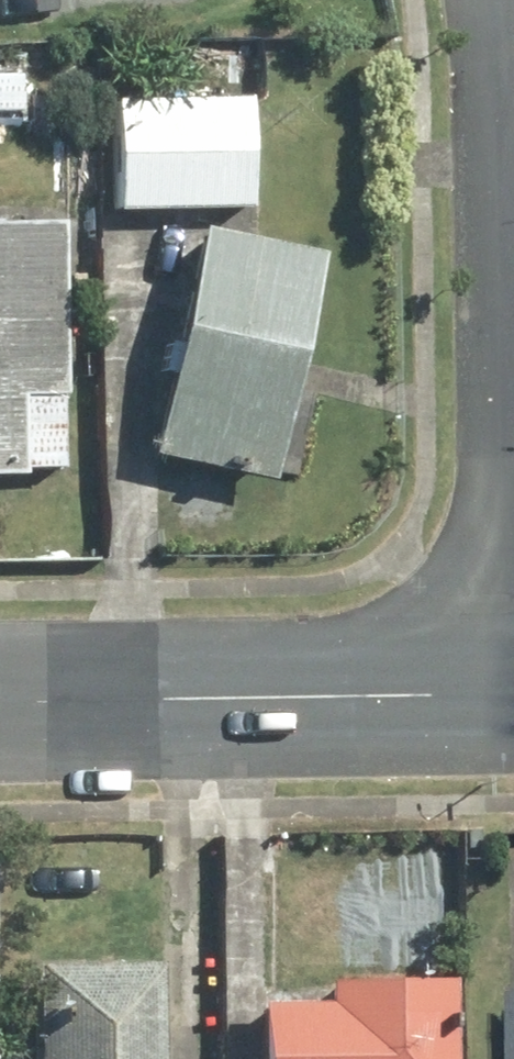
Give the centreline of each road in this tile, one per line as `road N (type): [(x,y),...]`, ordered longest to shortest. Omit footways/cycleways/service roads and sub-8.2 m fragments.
road 1 (tertiary): [(513,699),(0,708)]
road 2 (residential): [(503,0),(513,334)]

